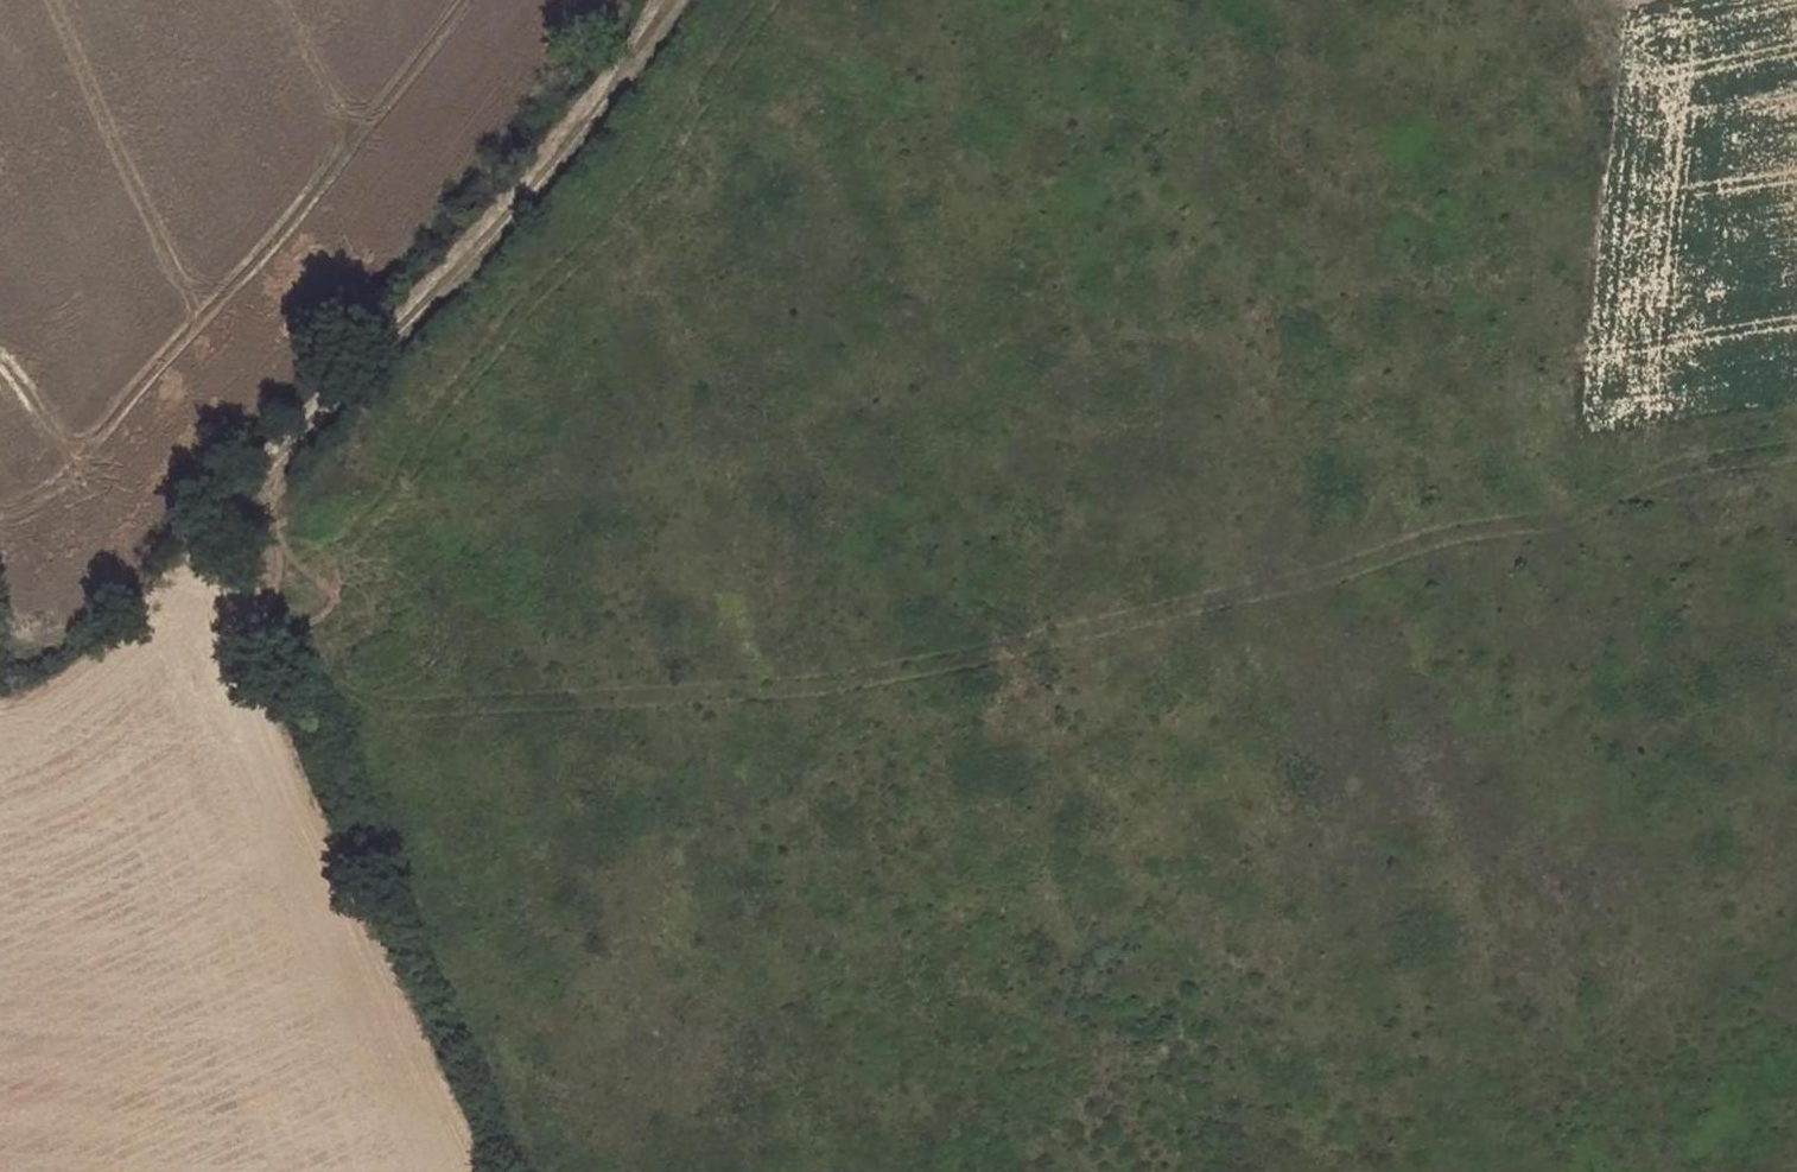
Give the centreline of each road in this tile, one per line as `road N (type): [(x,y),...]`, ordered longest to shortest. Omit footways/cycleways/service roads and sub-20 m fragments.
road 1 (track): [(249,477),(552,1171)]
road 2 (track): [(205,523),(503,214),(669,0)]

